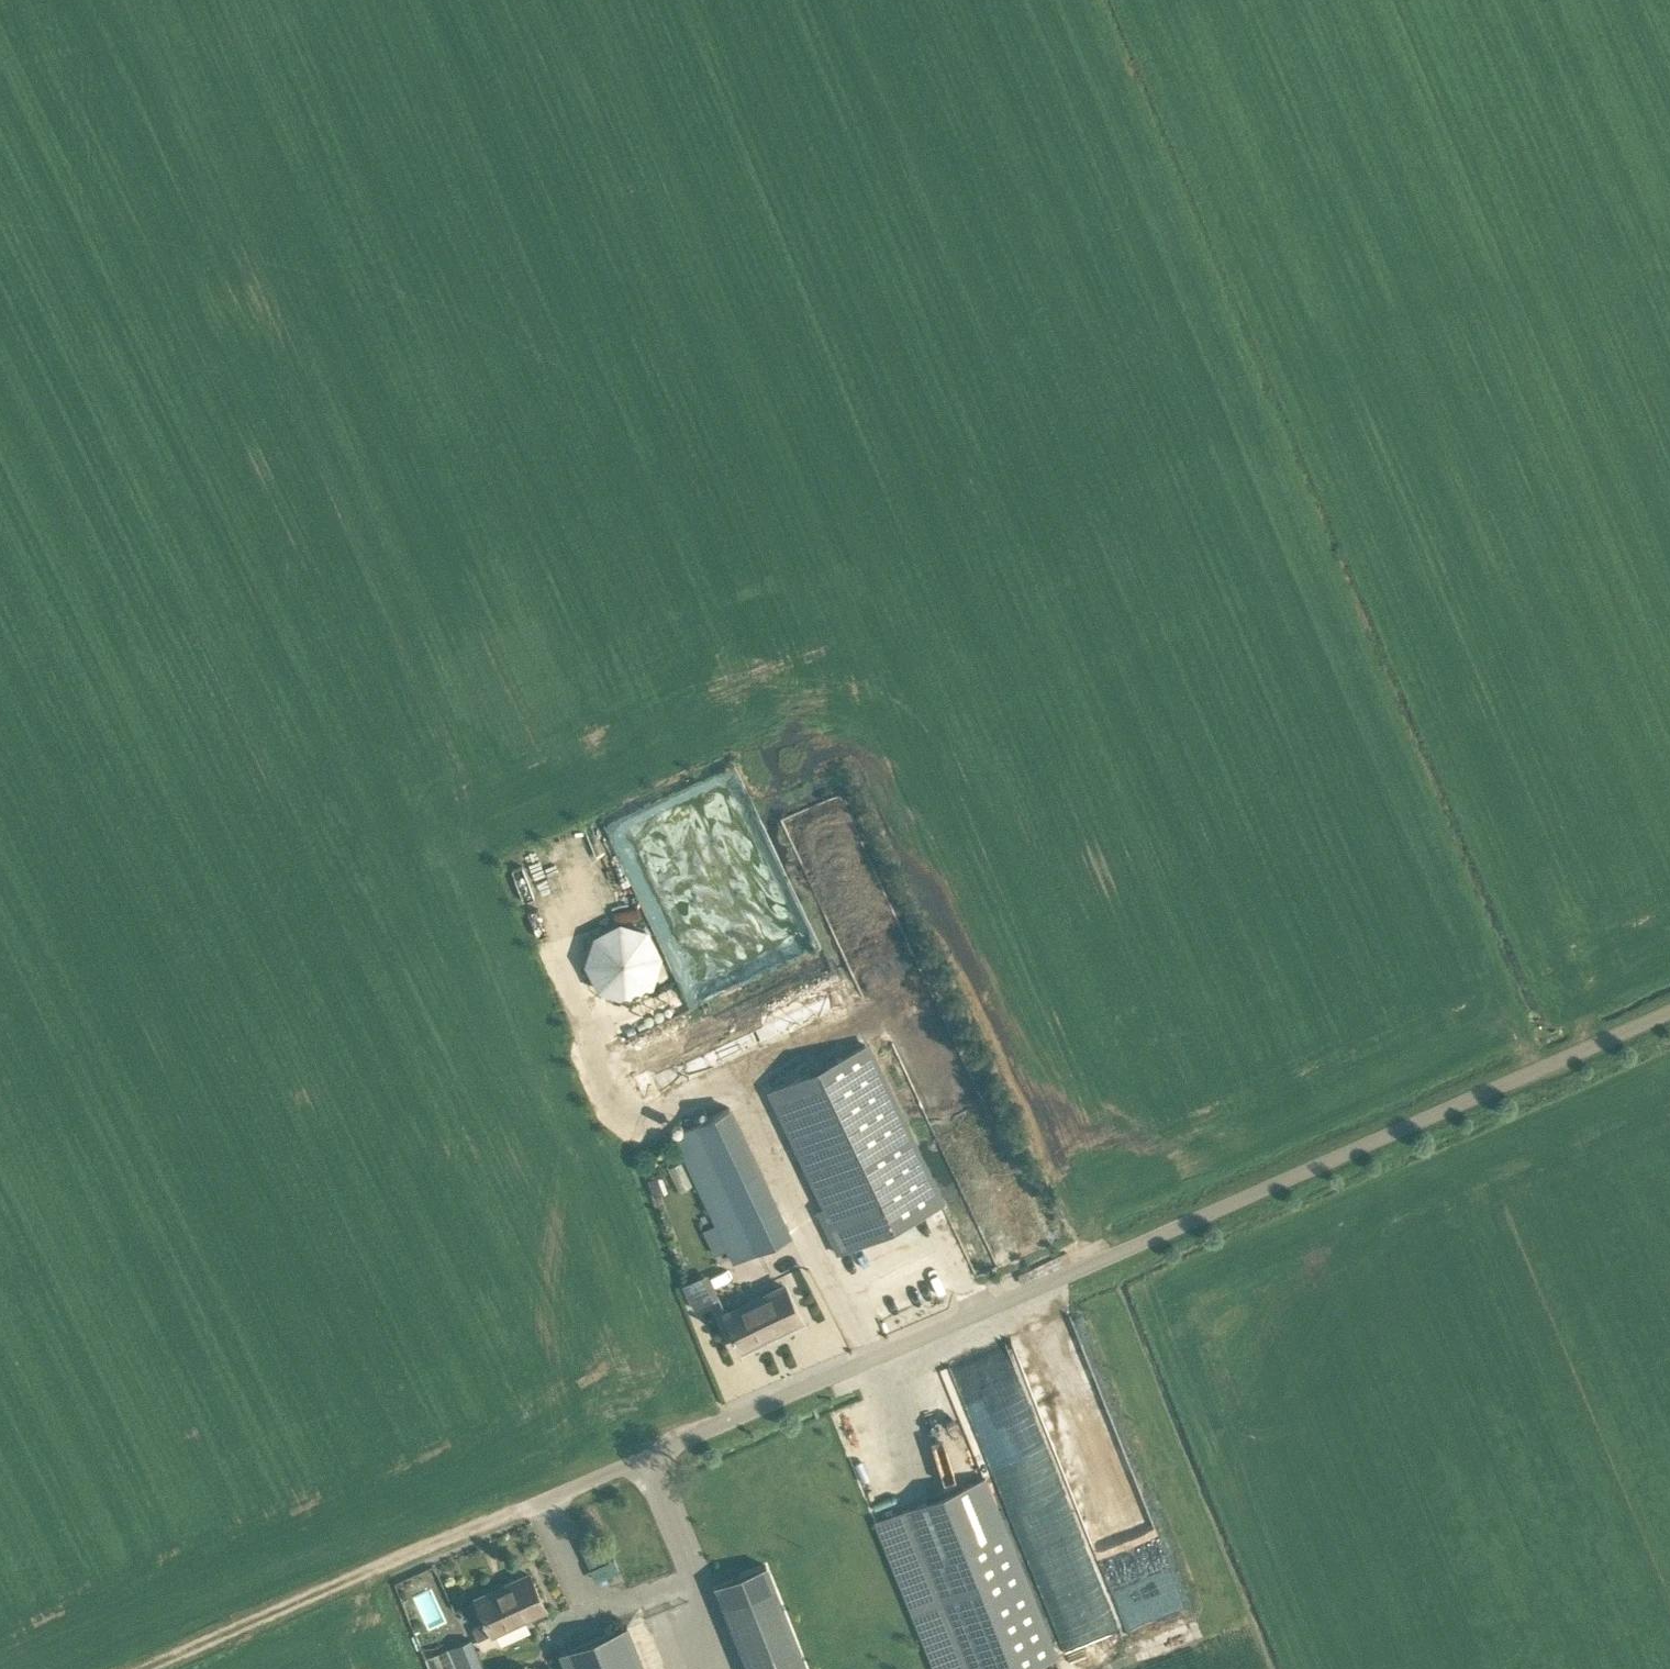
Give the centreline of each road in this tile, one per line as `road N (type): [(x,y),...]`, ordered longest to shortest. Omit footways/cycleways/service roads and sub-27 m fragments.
road 1 (unclassified): [(523,1507),(1669,1004)]
road 2 (track): [(627,1128),(498,852),(151,0)]
road 3 (track): [(523,1507),(148,1668)]

